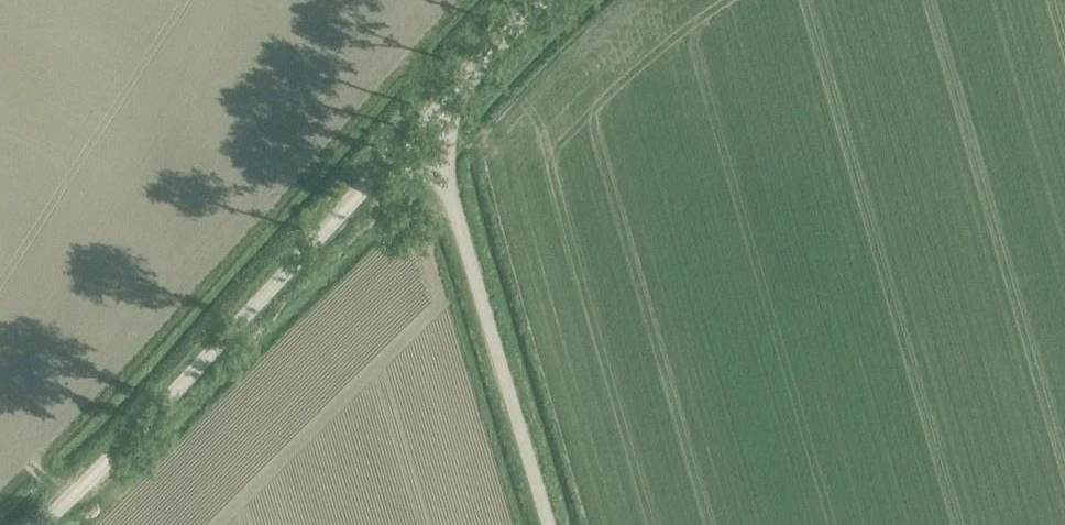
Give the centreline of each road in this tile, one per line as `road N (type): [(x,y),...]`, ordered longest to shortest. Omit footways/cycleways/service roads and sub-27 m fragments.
road 1 (unclassified): [(37,524),(382,170)]
road 2 (unclassified): [(547,524),(444,180)]
road 3 (unclassified): [(457,88),(544,0)]

